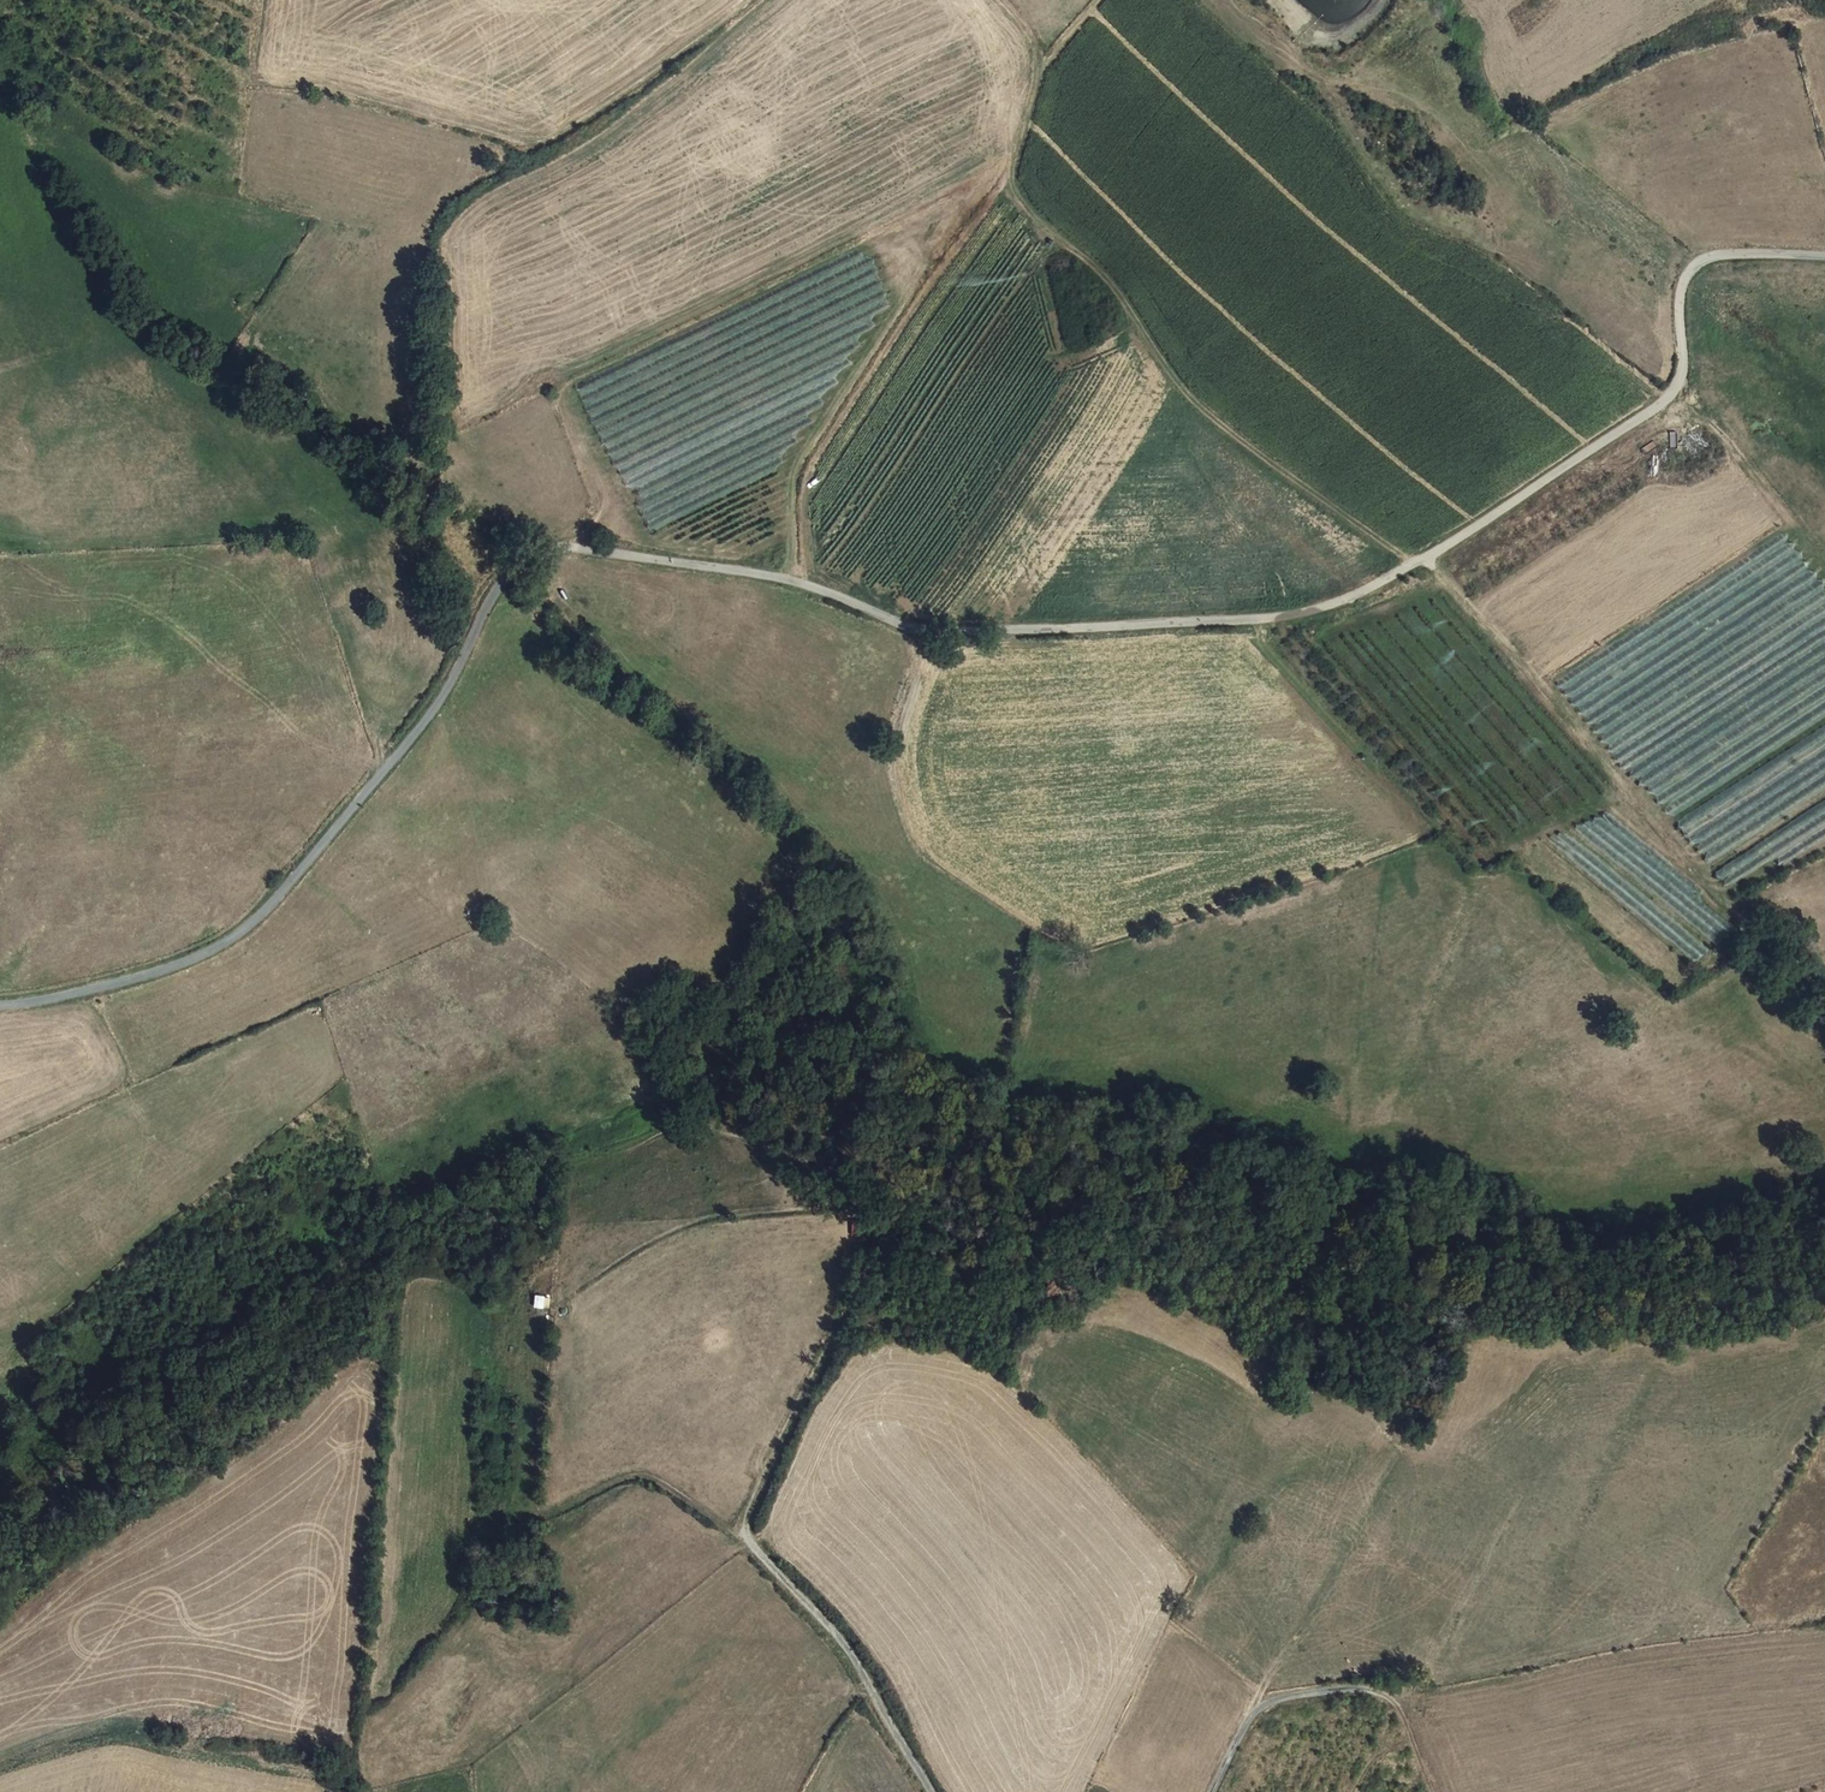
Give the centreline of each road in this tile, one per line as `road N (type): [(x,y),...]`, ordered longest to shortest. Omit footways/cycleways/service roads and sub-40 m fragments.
road 1 (unclassified): [(0,1005),(191,966),(238,938),(432,714),(485,613),(527,557),(574,551),(810,586),(909,631),(1325,609),(1464,538),(1680,386),(1682,284),(1705,261),(1824,256)]
road 2 (track): [(1020,0),(1055,57),(1026,157),(1029,196),(1054,230),(1133,304),(1196,397),(1427,557)]
road 3 (unclassified): [(924,1791),(849,1651),(745,1534)]
road 4 (track): [(1212,1791),(1255,1709),(1364,1684),(1403,1711)]

